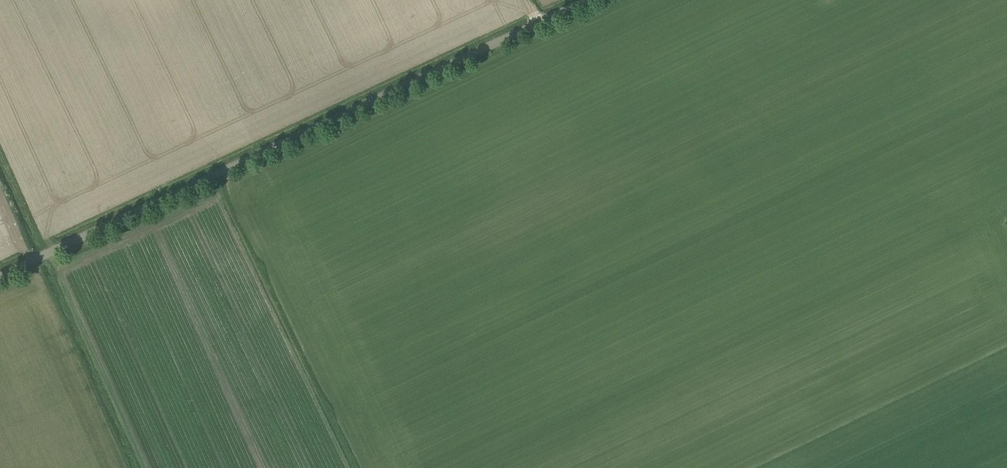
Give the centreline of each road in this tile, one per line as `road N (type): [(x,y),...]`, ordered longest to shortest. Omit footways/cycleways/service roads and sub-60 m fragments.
road 1 (unclassified): [(0,278),(587,0)]

